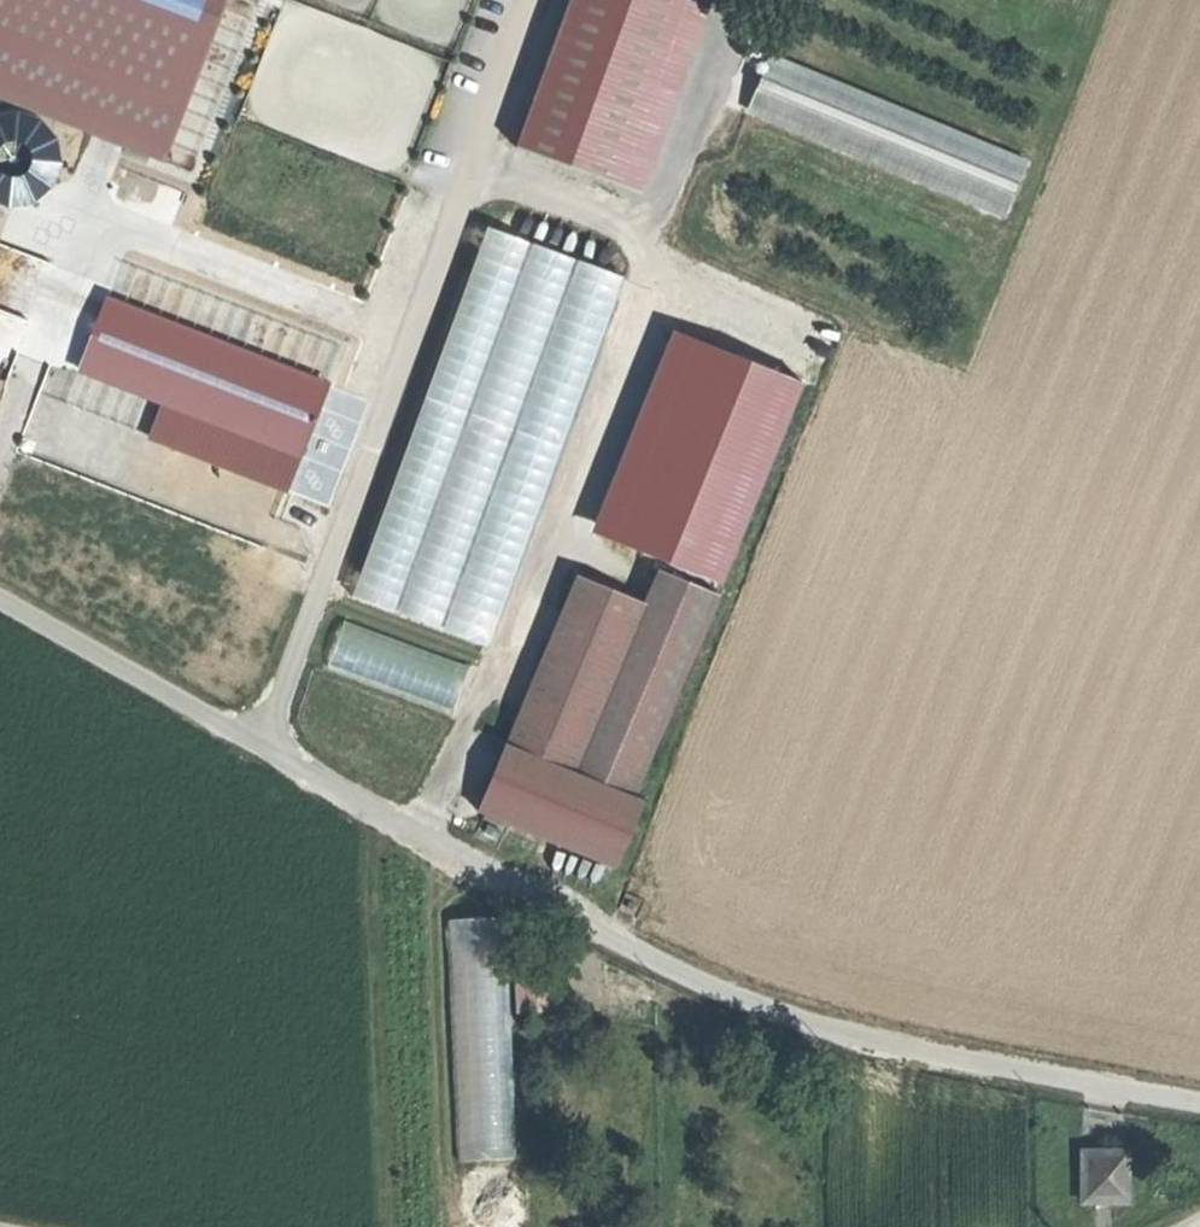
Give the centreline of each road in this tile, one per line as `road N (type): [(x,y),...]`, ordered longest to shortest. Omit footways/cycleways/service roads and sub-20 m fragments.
road 1 (track): [(0,602),(422,843),(711,992),(784,1022),(908,1051),(1199,1102)]
road 2 (track): [(258,745),(535,0)]

